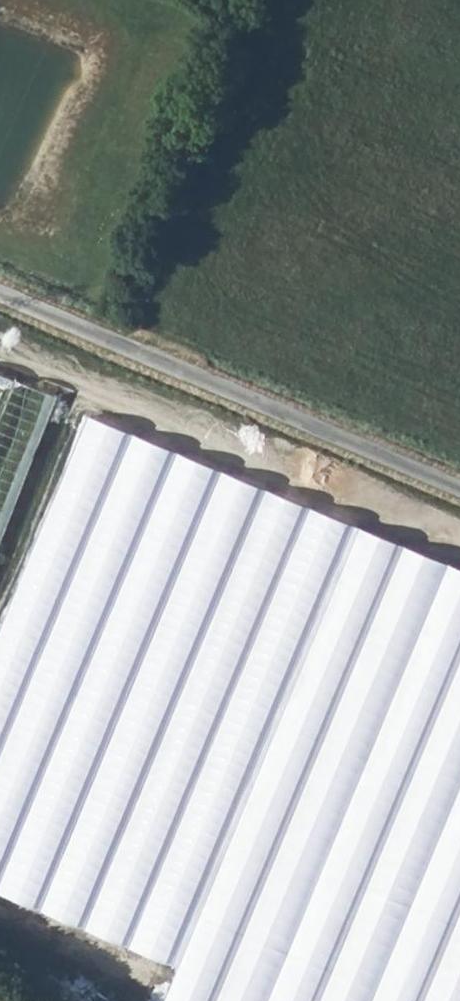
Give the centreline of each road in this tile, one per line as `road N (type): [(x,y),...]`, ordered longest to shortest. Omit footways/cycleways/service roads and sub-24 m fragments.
road 1 (unclassified): [(0,294),(459,488)]

